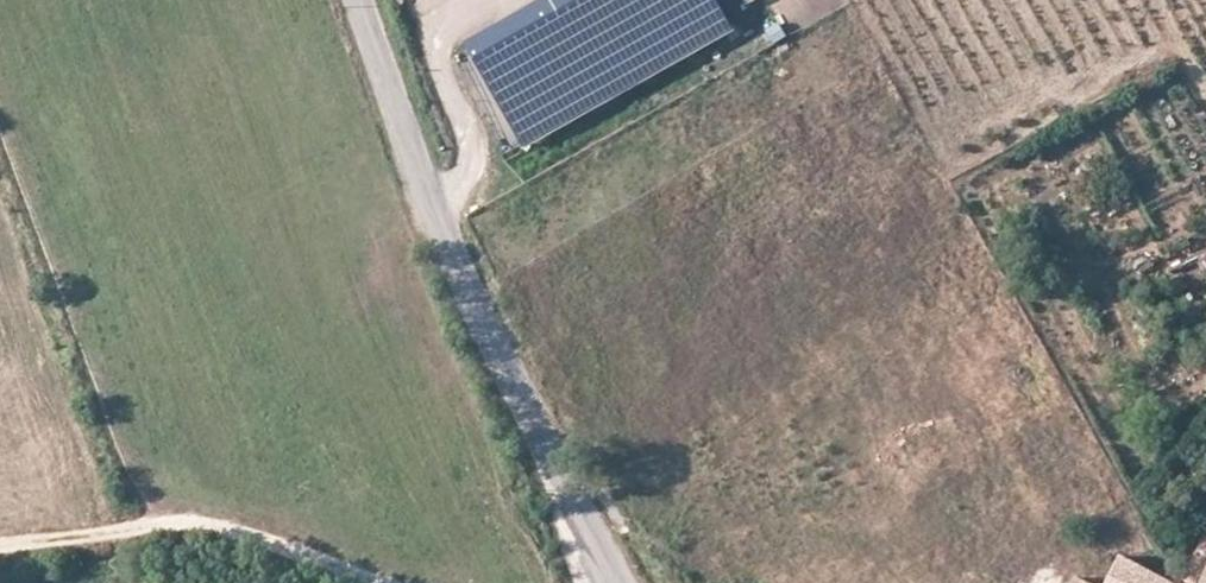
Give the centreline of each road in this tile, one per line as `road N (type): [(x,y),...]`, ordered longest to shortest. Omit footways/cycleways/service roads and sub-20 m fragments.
road 1 (unclassified): [(353,0),(505,391),(612,582)]
road 2 (track): [(0,545),(160,524),(237,532),(386,582)]

